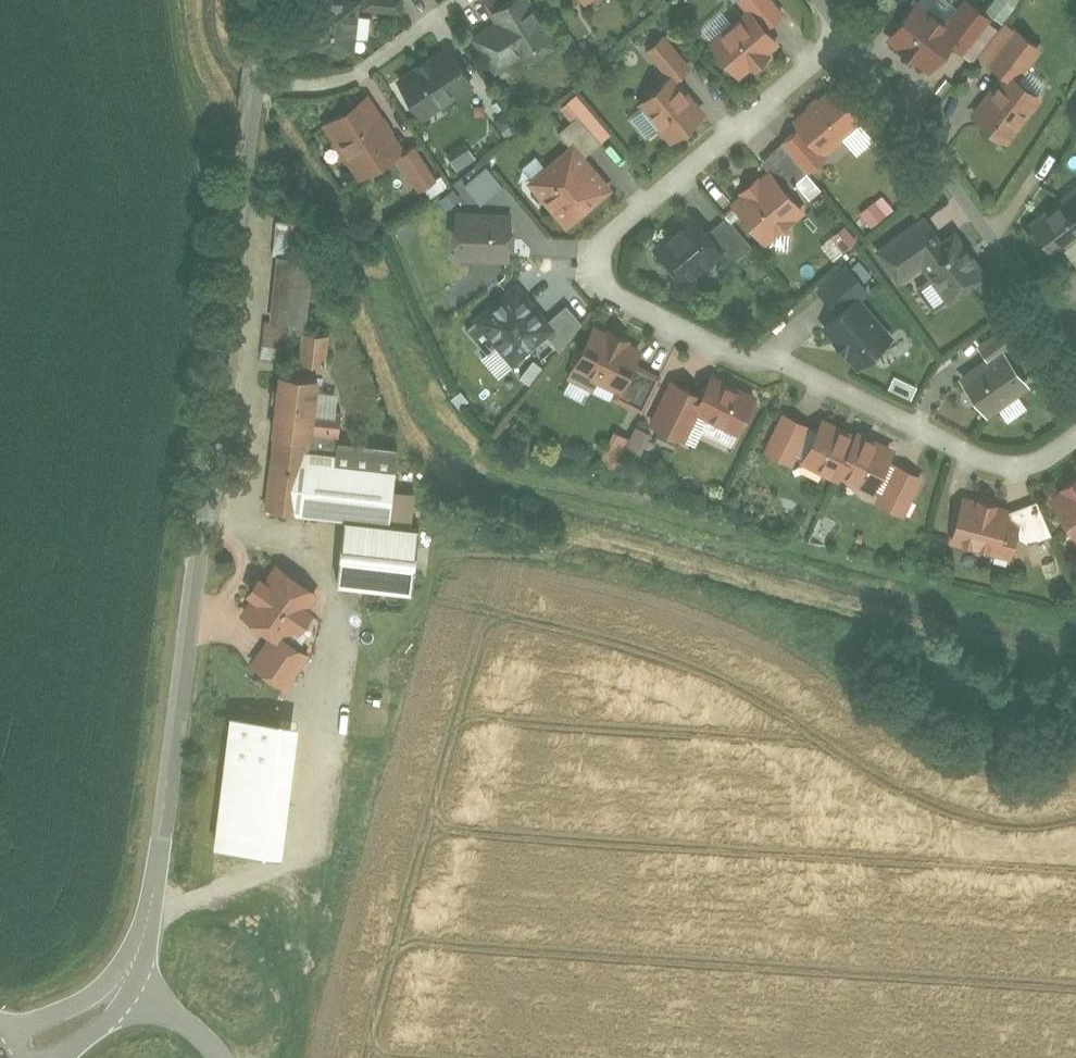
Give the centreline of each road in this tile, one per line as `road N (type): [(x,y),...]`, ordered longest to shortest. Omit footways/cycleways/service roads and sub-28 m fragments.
road 1 (residential): [(261,84),(221,462),(145,935),(121,987),(14,1057)]
road 2 (residential): [(1075,438),(1046,462),(982,462),(792,369),(744,360),(614,296),(604,286),(599,253),(663,190)]
road 3 (residential): [(844,36),(1075,354)]
road 4 (residential): [(663,190),(844,36)]
road 5 (residential): [(470,0),(347,81),(261,84)]
road 6 (track): [(121,987),(201,1036),(219,1057)]

